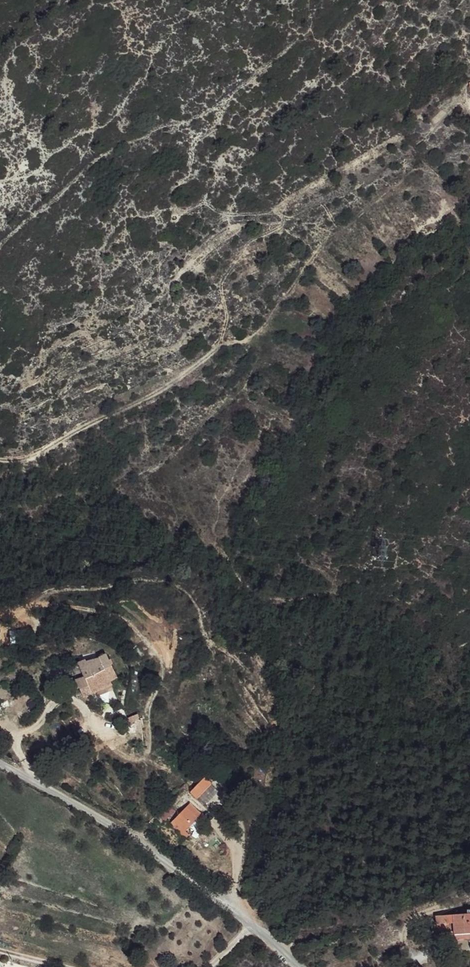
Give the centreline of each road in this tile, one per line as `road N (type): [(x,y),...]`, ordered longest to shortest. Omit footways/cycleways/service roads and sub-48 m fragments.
road 1 (residential): [(0,765),(193,877),(298,966)]

